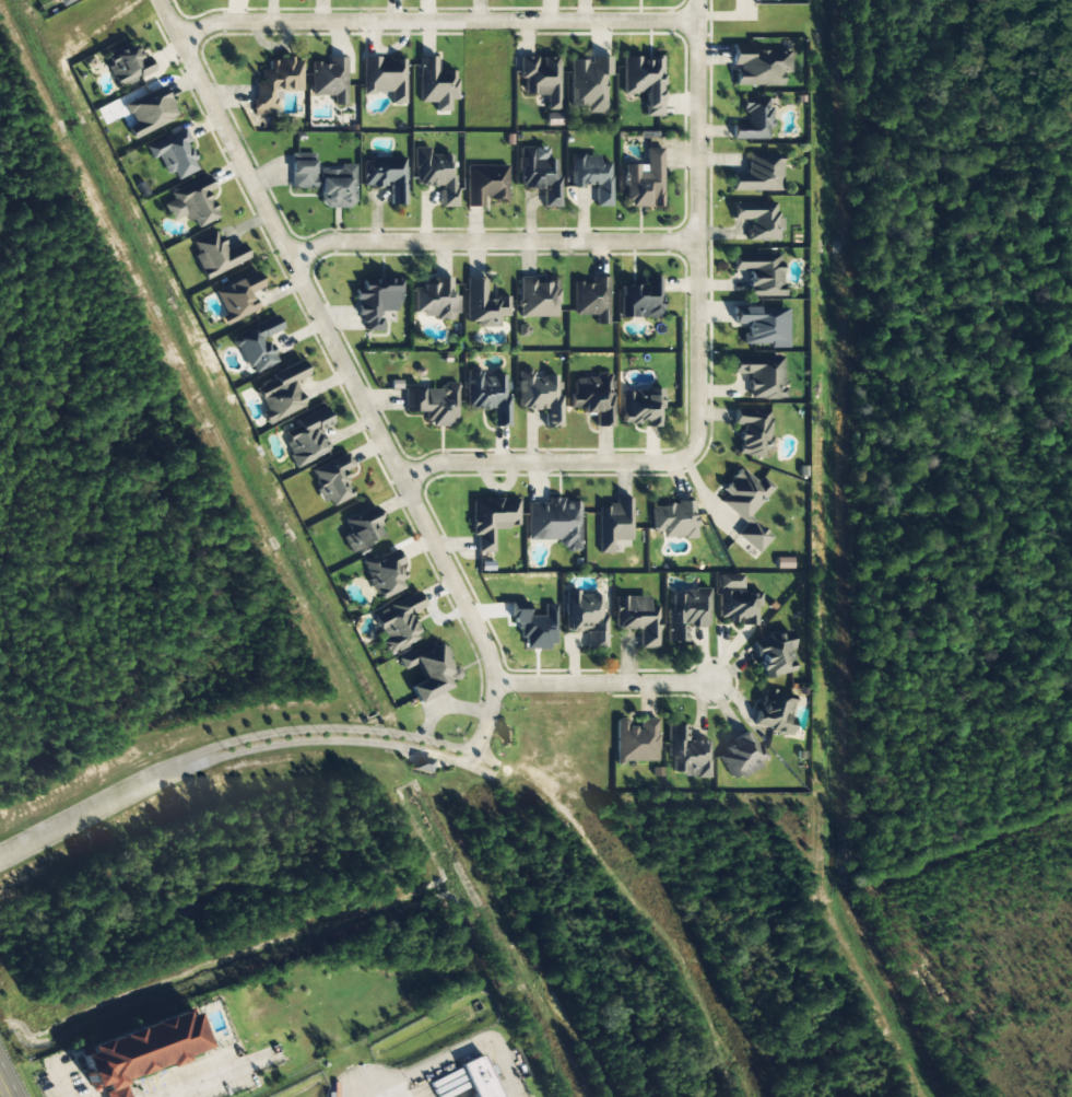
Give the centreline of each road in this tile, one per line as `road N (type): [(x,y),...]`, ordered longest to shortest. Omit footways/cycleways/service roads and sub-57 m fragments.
road 1 (residential): [(158,0),(491,662),(498,690),(475,771)]
road 2 (residential): [(695,0),(694,437),(669,463),(436,464),(403,482)]
road 3 (residential): [(695,20),(221,22),(179,43)]
road 4 (residential): [(692,245),(338,244),(285,265)]
road 5 (residential): [(480,754),(333,728),(227,745),(211,760)]
road 6 (residential): [(211,760),(334,743),(475,771)]
road 7 (residential): [(211,760),(0,860)]
road 8 (residential): [(709,686),(498,690)]

